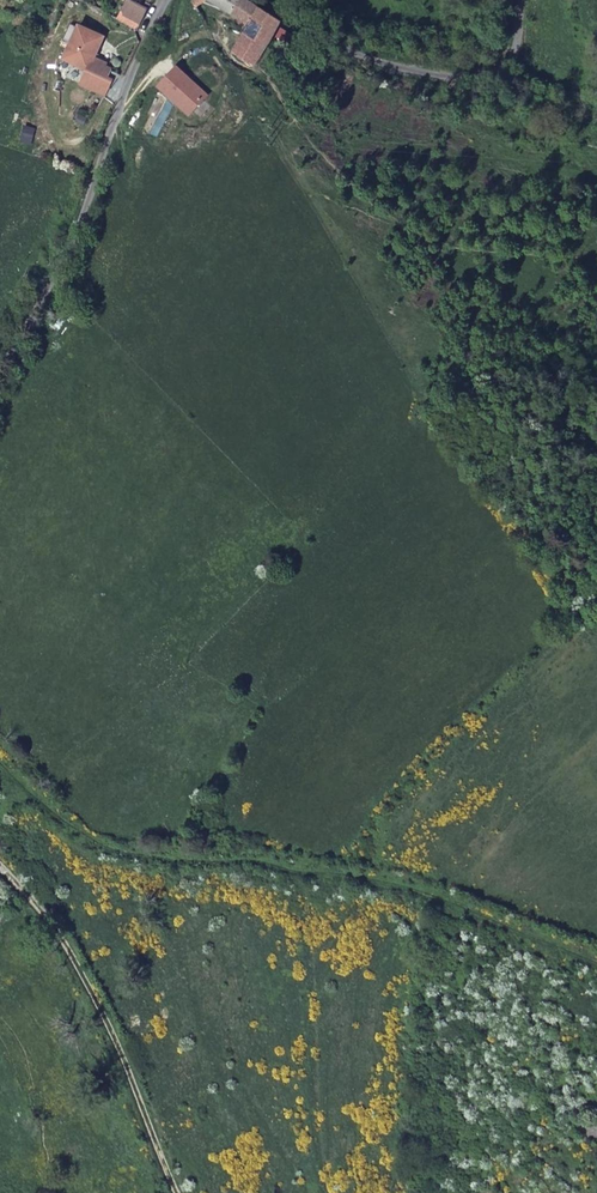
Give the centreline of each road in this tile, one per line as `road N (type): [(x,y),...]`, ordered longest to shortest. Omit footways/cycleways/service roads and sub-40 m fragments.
road 1 (track): [(596,963),(399,882),(112,851),(0,770)]
road 2 (track): [(179,1192),(97,999),(50,922),(0,868)]
road 3 (unclassified): [(520,0),(513,56),(489,77),(371,63),(265,0)]
road 4 (track): [(122,100),(73,249),(0,389)]
road 5 (track): [(117,115),(167,63),(177,0)]

